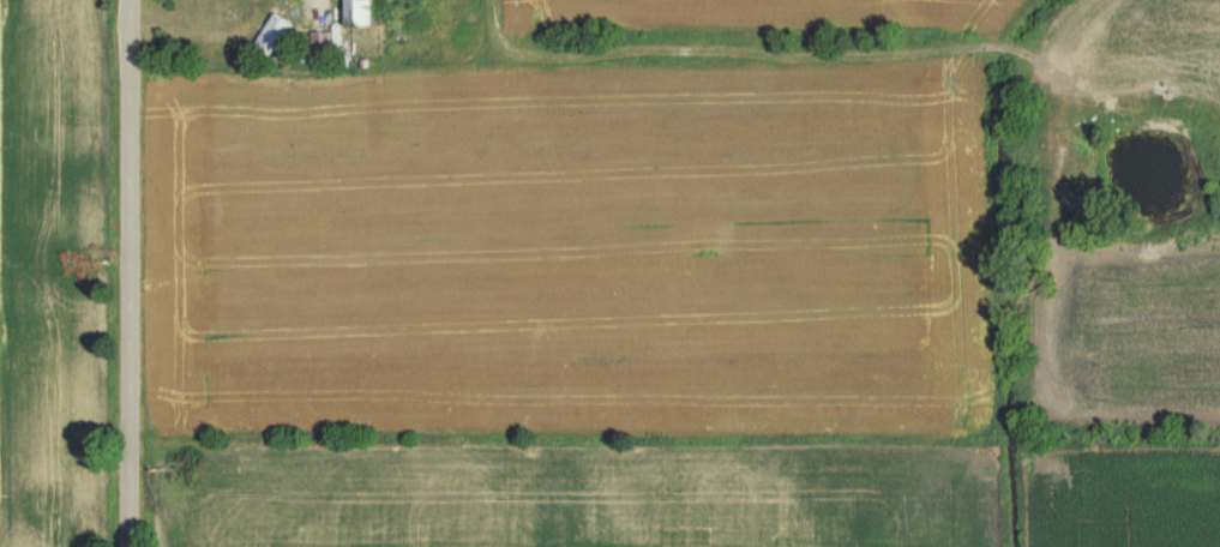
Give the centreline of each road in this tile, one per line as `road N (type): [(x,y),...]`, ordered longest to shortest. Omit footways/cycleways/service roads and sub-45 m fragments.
road 1 (residential): [(141,546),(137,0)]

